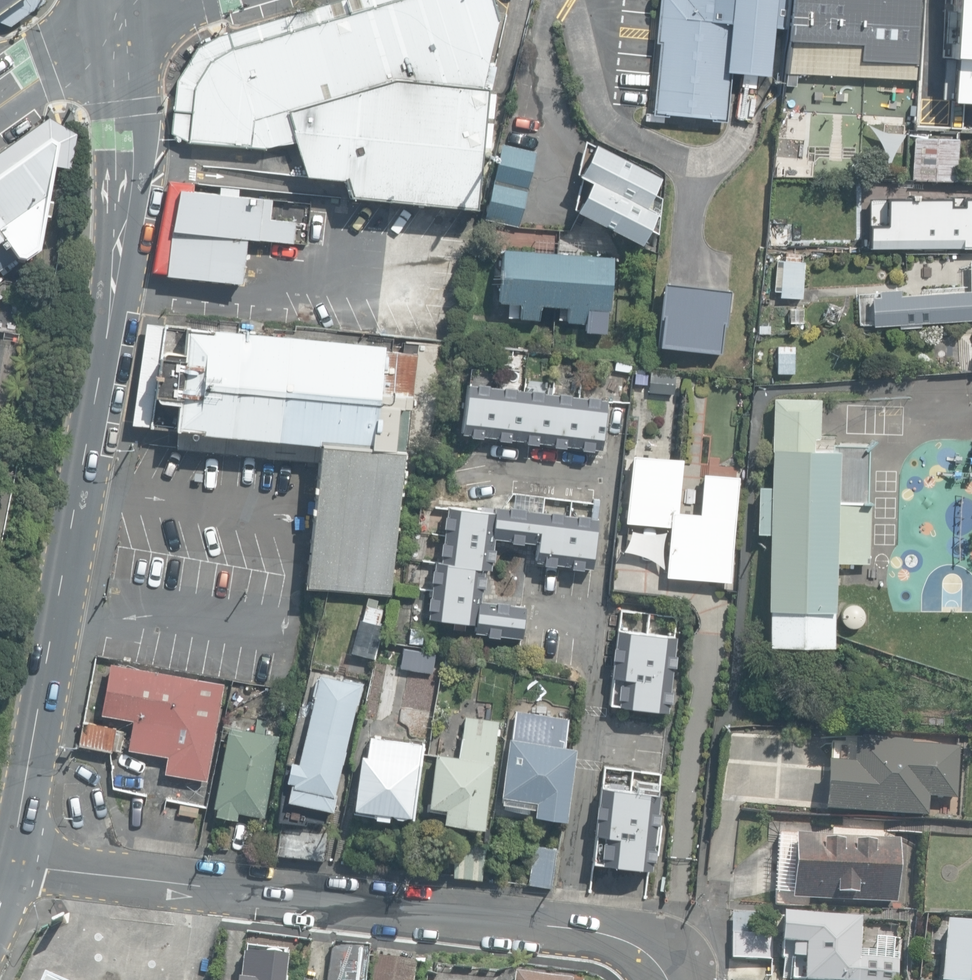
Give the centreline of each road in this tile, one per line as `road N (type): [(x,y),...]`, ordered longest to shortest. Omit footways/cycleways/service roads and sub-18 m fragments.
road 1 (tertiary): [(119,33),(130,107),(130,198),(11,863)]
road 2 (residential): [(11,863),(615,935),(667,979)]
road 3 (tertiary): [(0,105),(119,33)]

